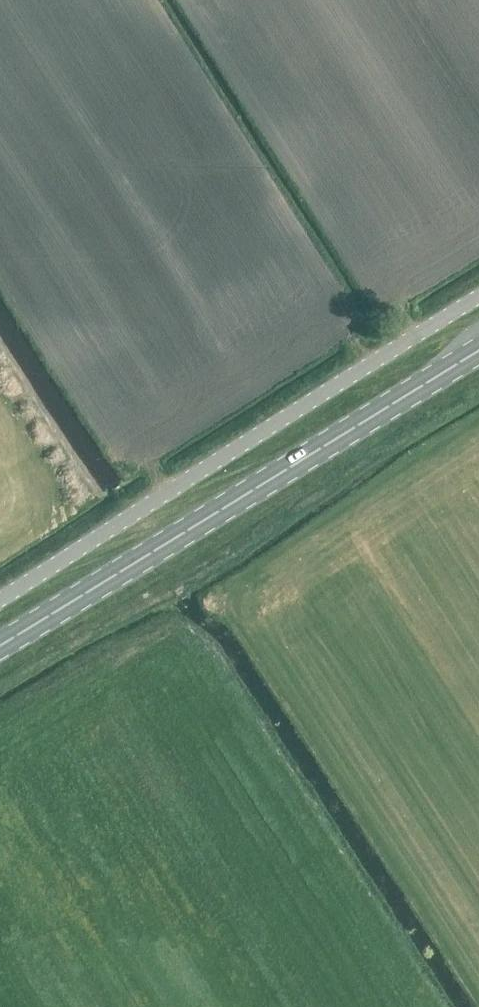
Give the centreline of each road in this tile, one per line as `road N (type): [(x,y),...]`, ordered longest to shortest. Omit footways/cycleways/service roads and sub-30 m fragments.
road 1 (unclassified): [(0,601),(478,301)]
road 2 (primary): [(0,646),(478,350)]

